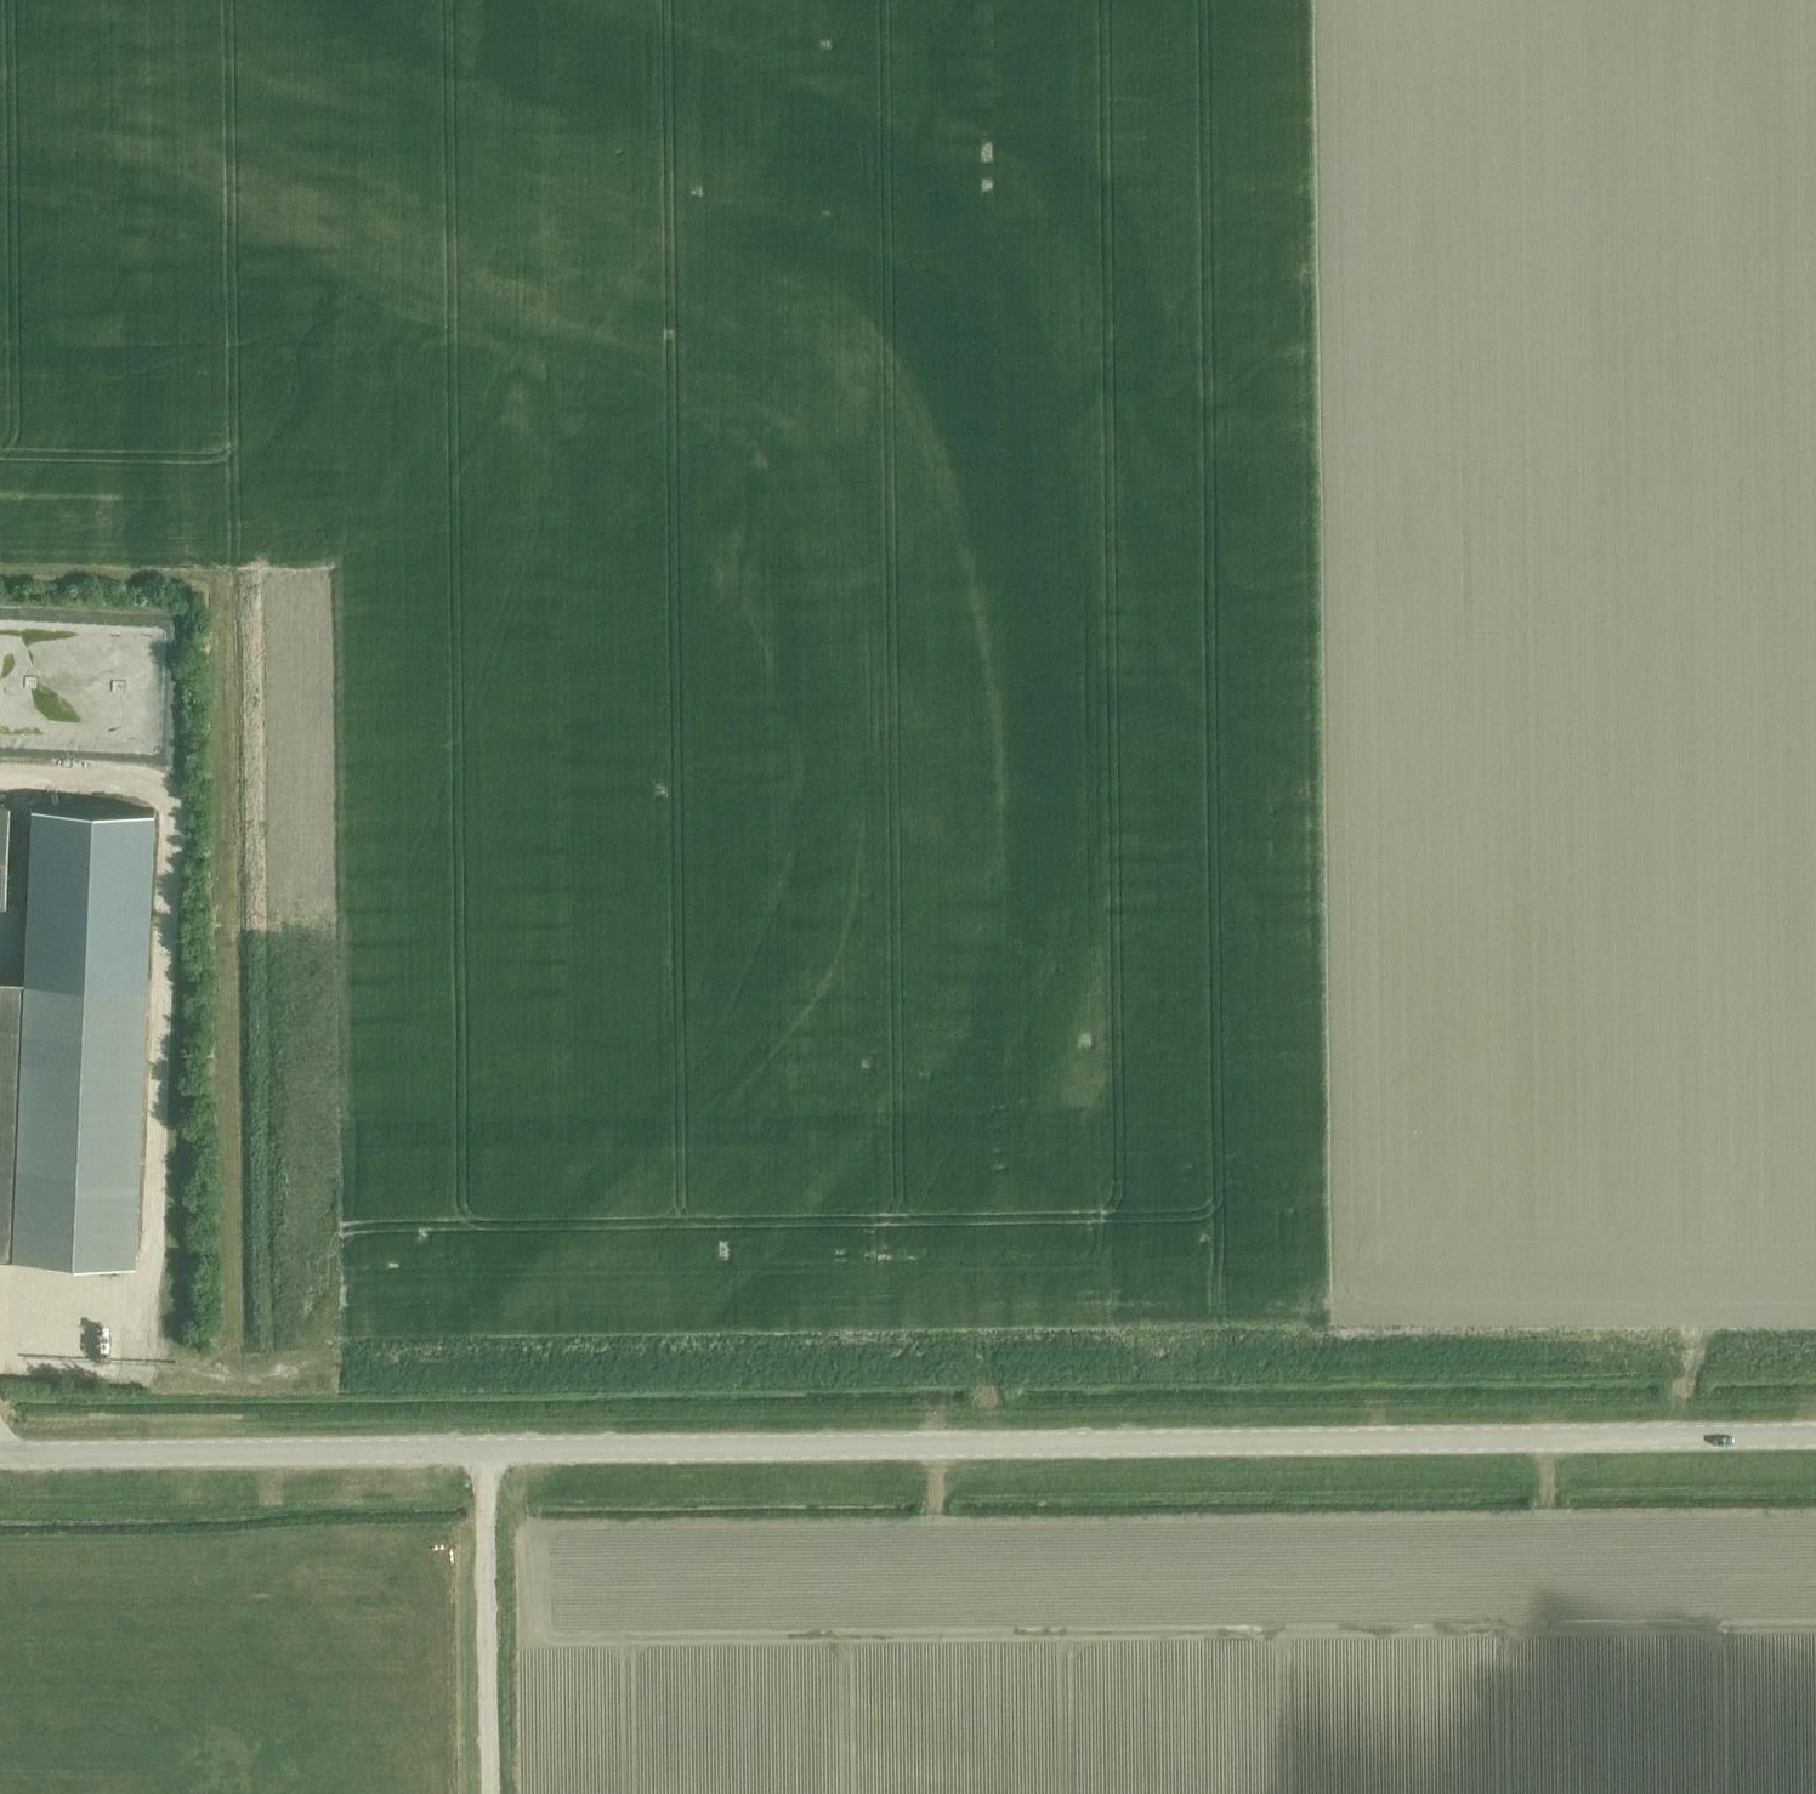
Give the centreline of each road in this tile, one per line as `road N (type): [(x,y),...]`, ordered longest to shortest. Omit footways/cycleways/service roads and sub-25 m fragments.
road 1 (unclassified): [(1815,1435),(0,1456)]
road 2 (track): [(487,1449),(490,1793)]

